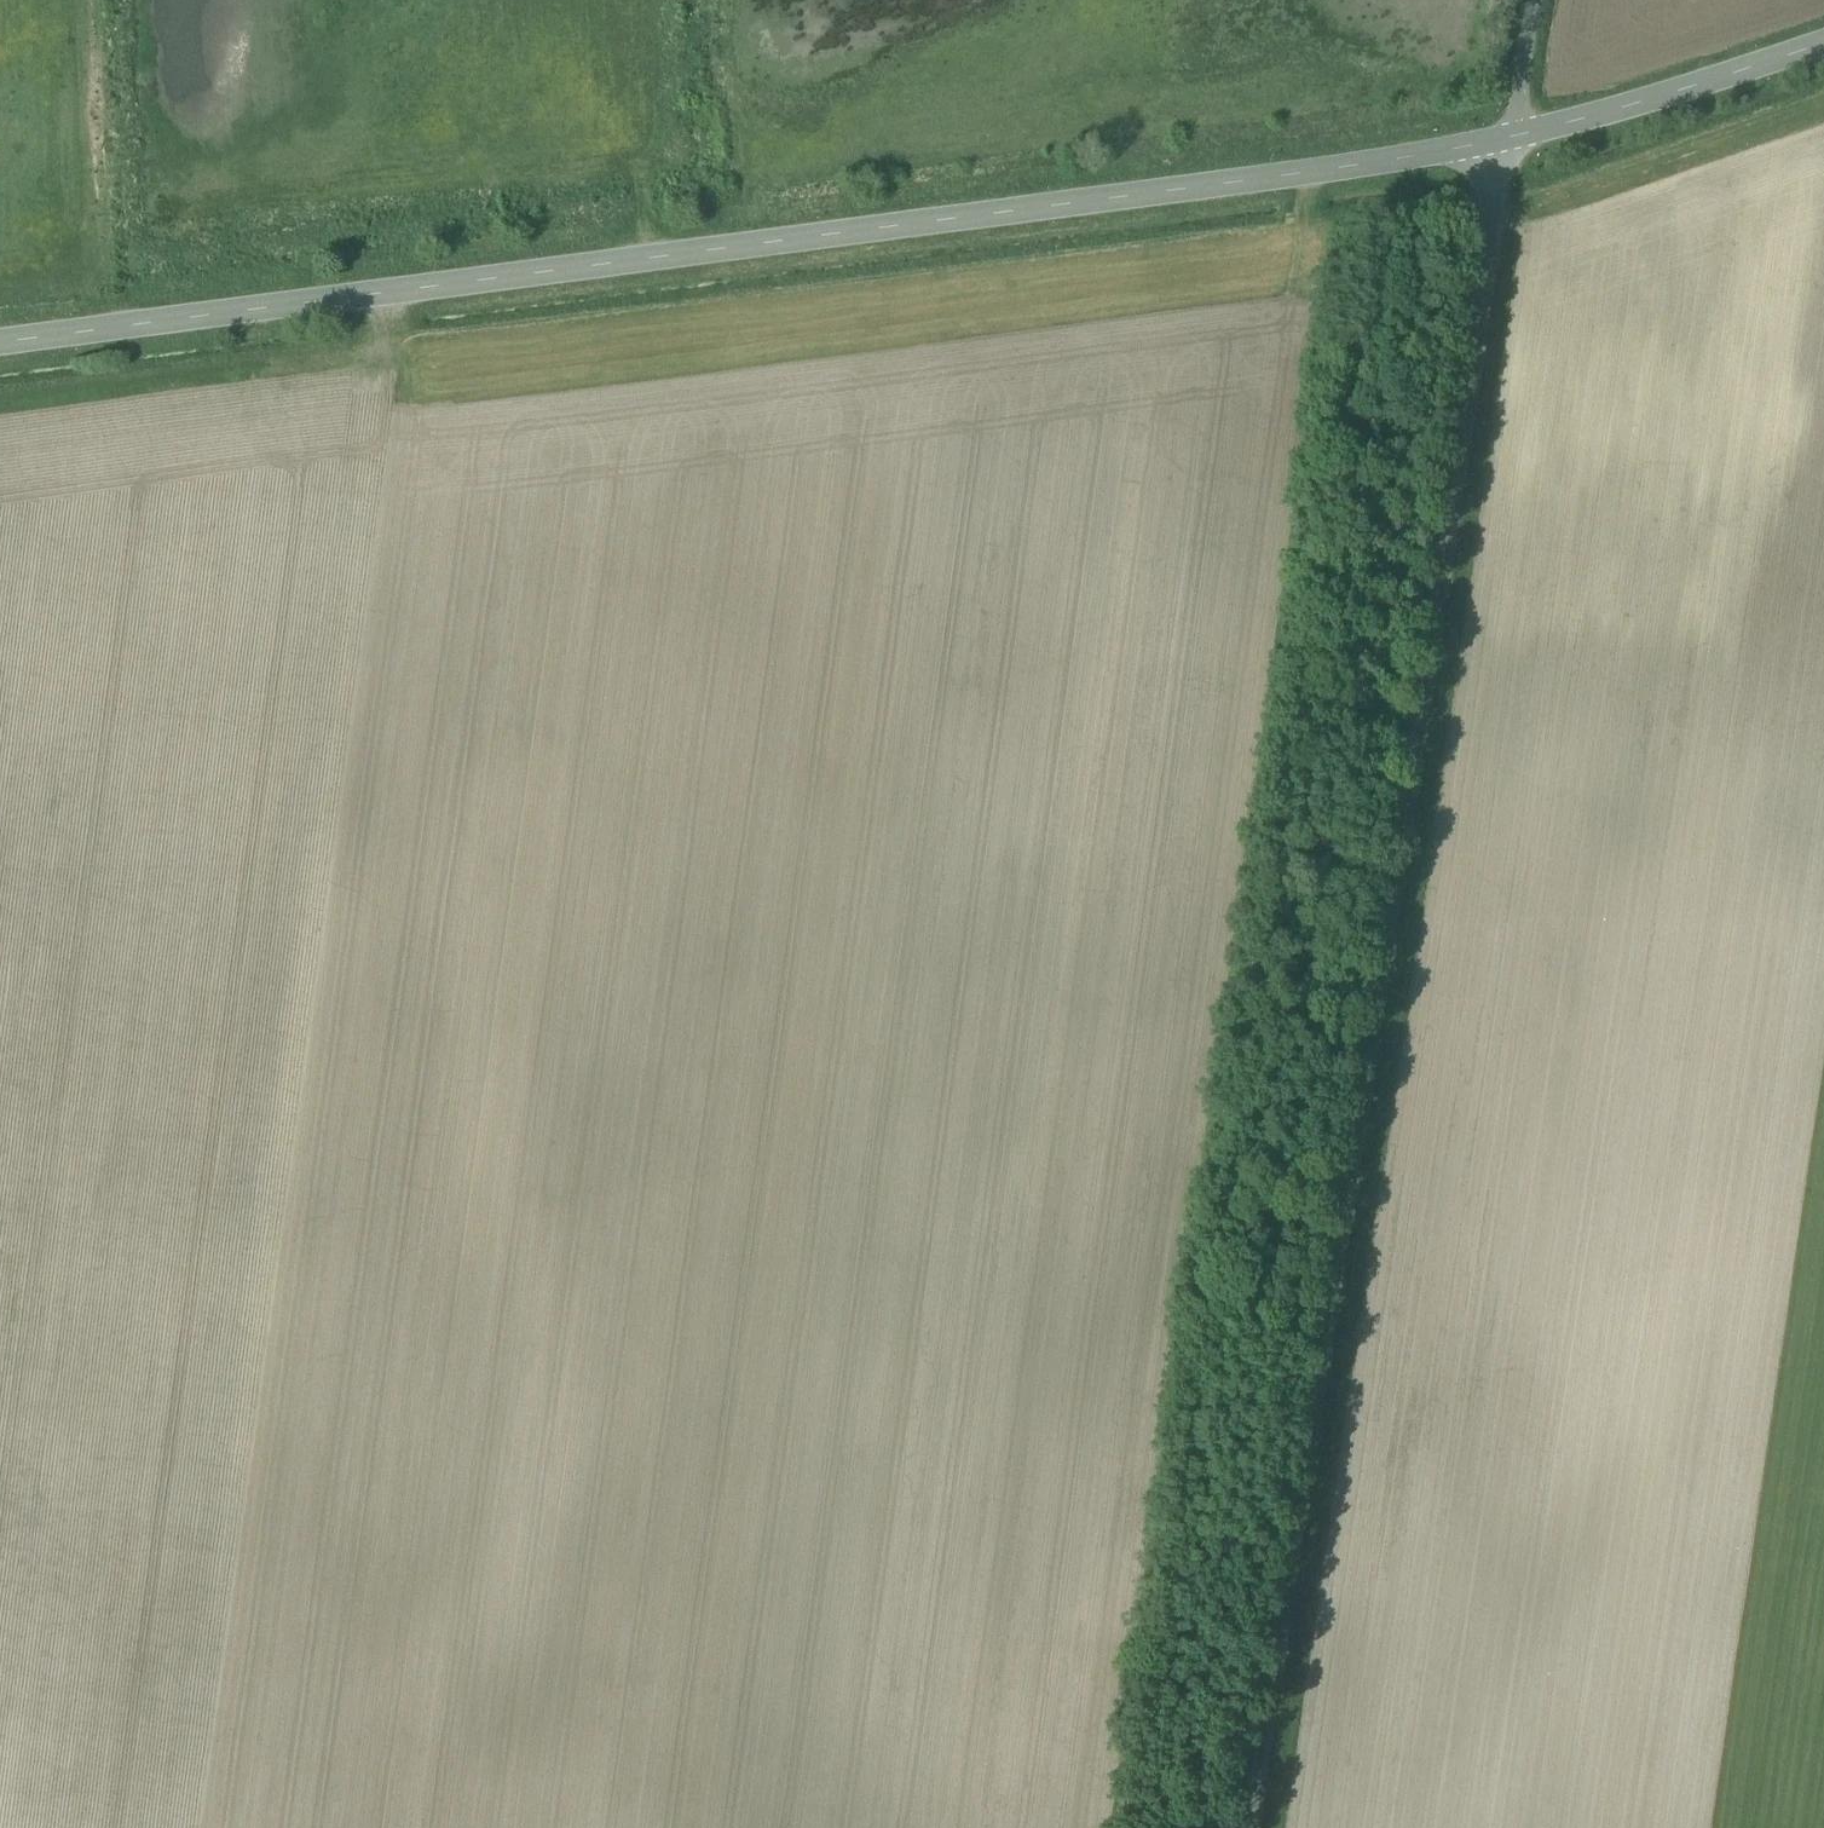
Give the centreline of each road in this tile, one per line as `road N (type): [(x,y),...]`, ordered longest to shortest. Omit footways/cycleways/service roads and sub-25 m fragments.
road 1 (unclassified): [(1504,140),(1253,1827)]
road 2 (tertiary): [(0,343),(1504,140)]
road 3 (tertiary): [(1504,140),(1823,44)]
road 4 (unclassified): [(1525,0),(1504,140)]

